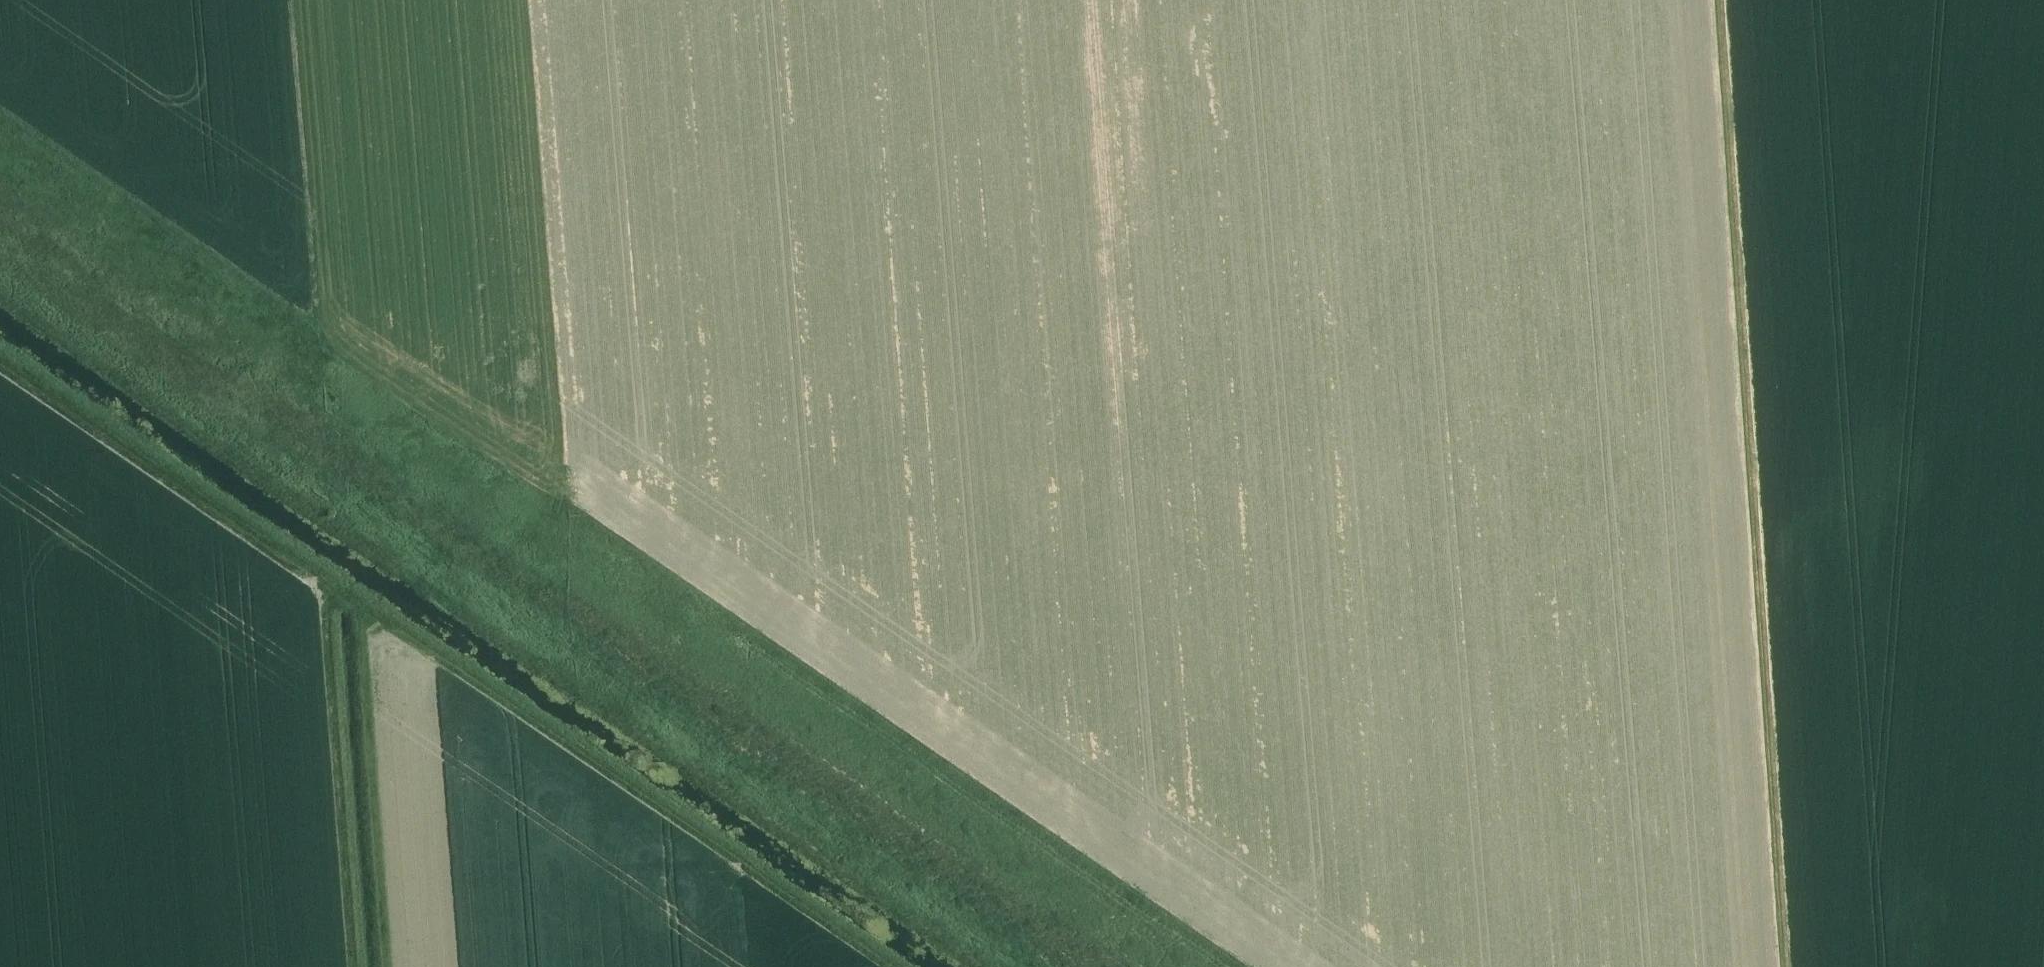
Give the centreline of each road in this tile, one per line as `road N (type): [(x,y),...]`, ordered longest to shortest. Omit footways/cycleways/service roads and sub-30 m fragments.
road 1 (track): [(1724,0),(1793,966)]

